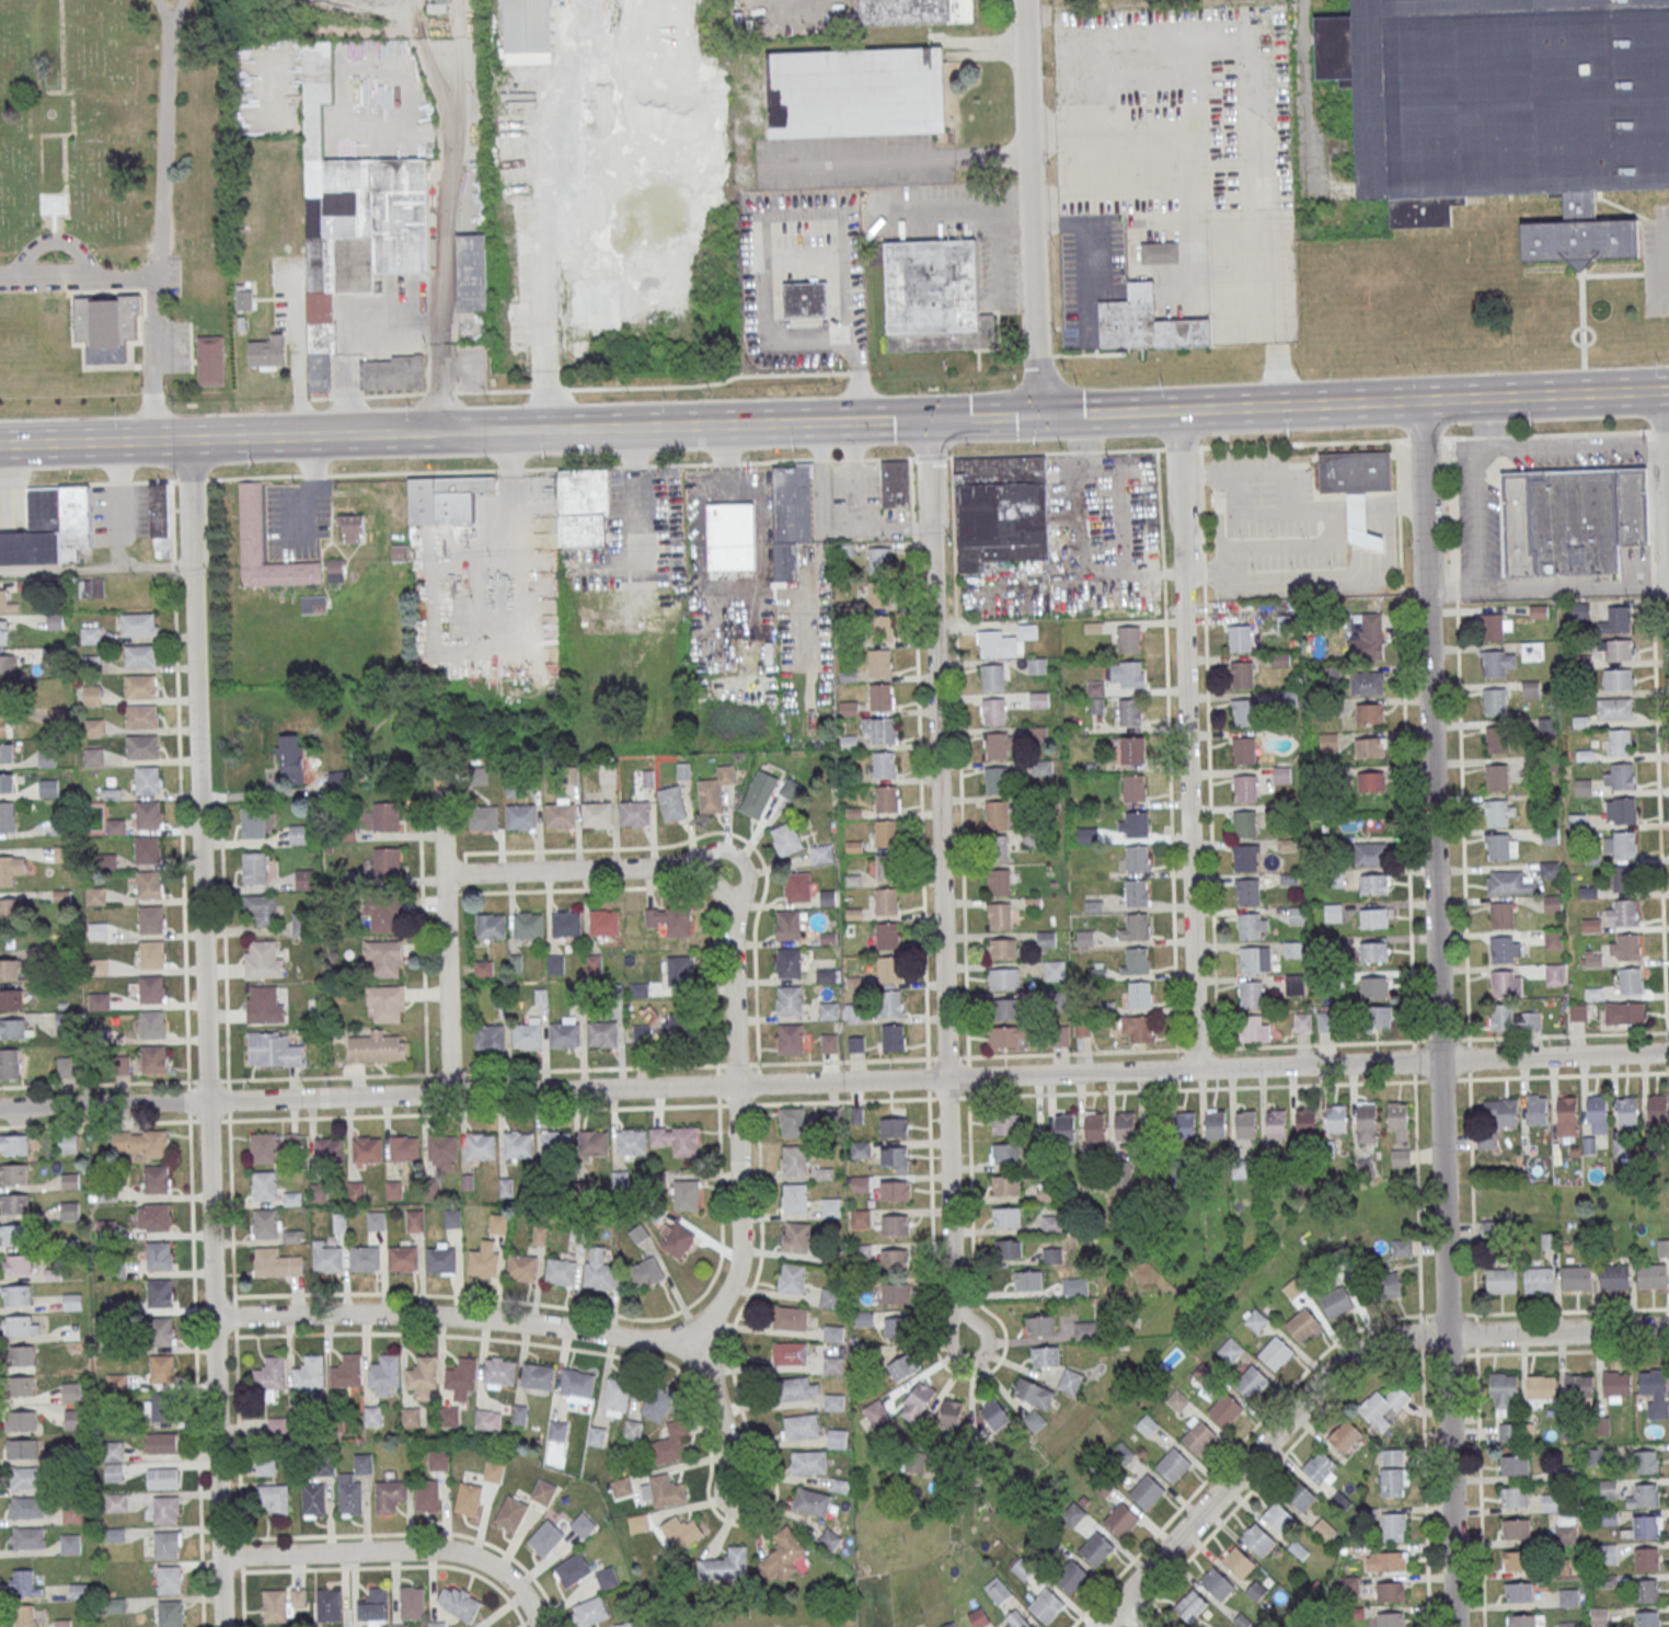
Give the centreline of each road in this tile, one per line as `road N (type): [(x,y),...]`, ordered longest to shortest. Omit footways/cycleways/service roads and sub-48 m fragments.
road 1 (residential): [(1668,1053),(0,1108)]
road 2 (residential): [(1455,1626),(1420,401)]
road 3 (residential): [(222,1626),(188,439)]
road 4 (secondary): [(0,445),(929,419)]
road 5 (residential): [(737,1085),(739,1259),(726,1296),(683,1332),(642,1340),(437,1315),(214,1318)]
road 6 (residential): [(1668,1330),(1409,1337),(1360,1352),(1323,1380),(1102,1626)]
road 7 (residential): [(946,1078),(929,419)]
road 8 (residential): [(1195,1069),(1177,411)]
road 9 (secondary): [(1036,415),(1668,392)]
road 10 (residential): [(737,1085),(729,913),(705,879),(668,868),(444,874)]
road 11 (residential): [(1036,415),(1022,0)]
road 12 (residential): [(539,1626),(503,1573),(461,1554),(220,1556)]
road 13 (residential): [(450,1095),(441,769)]
road 14 (residential): [(971,1341),(955,1311),(946,1078)]
road 15 (residential): [(741,1490),(697,1326)]
road 16 (residential): [(1668,540),(1665,392)]

